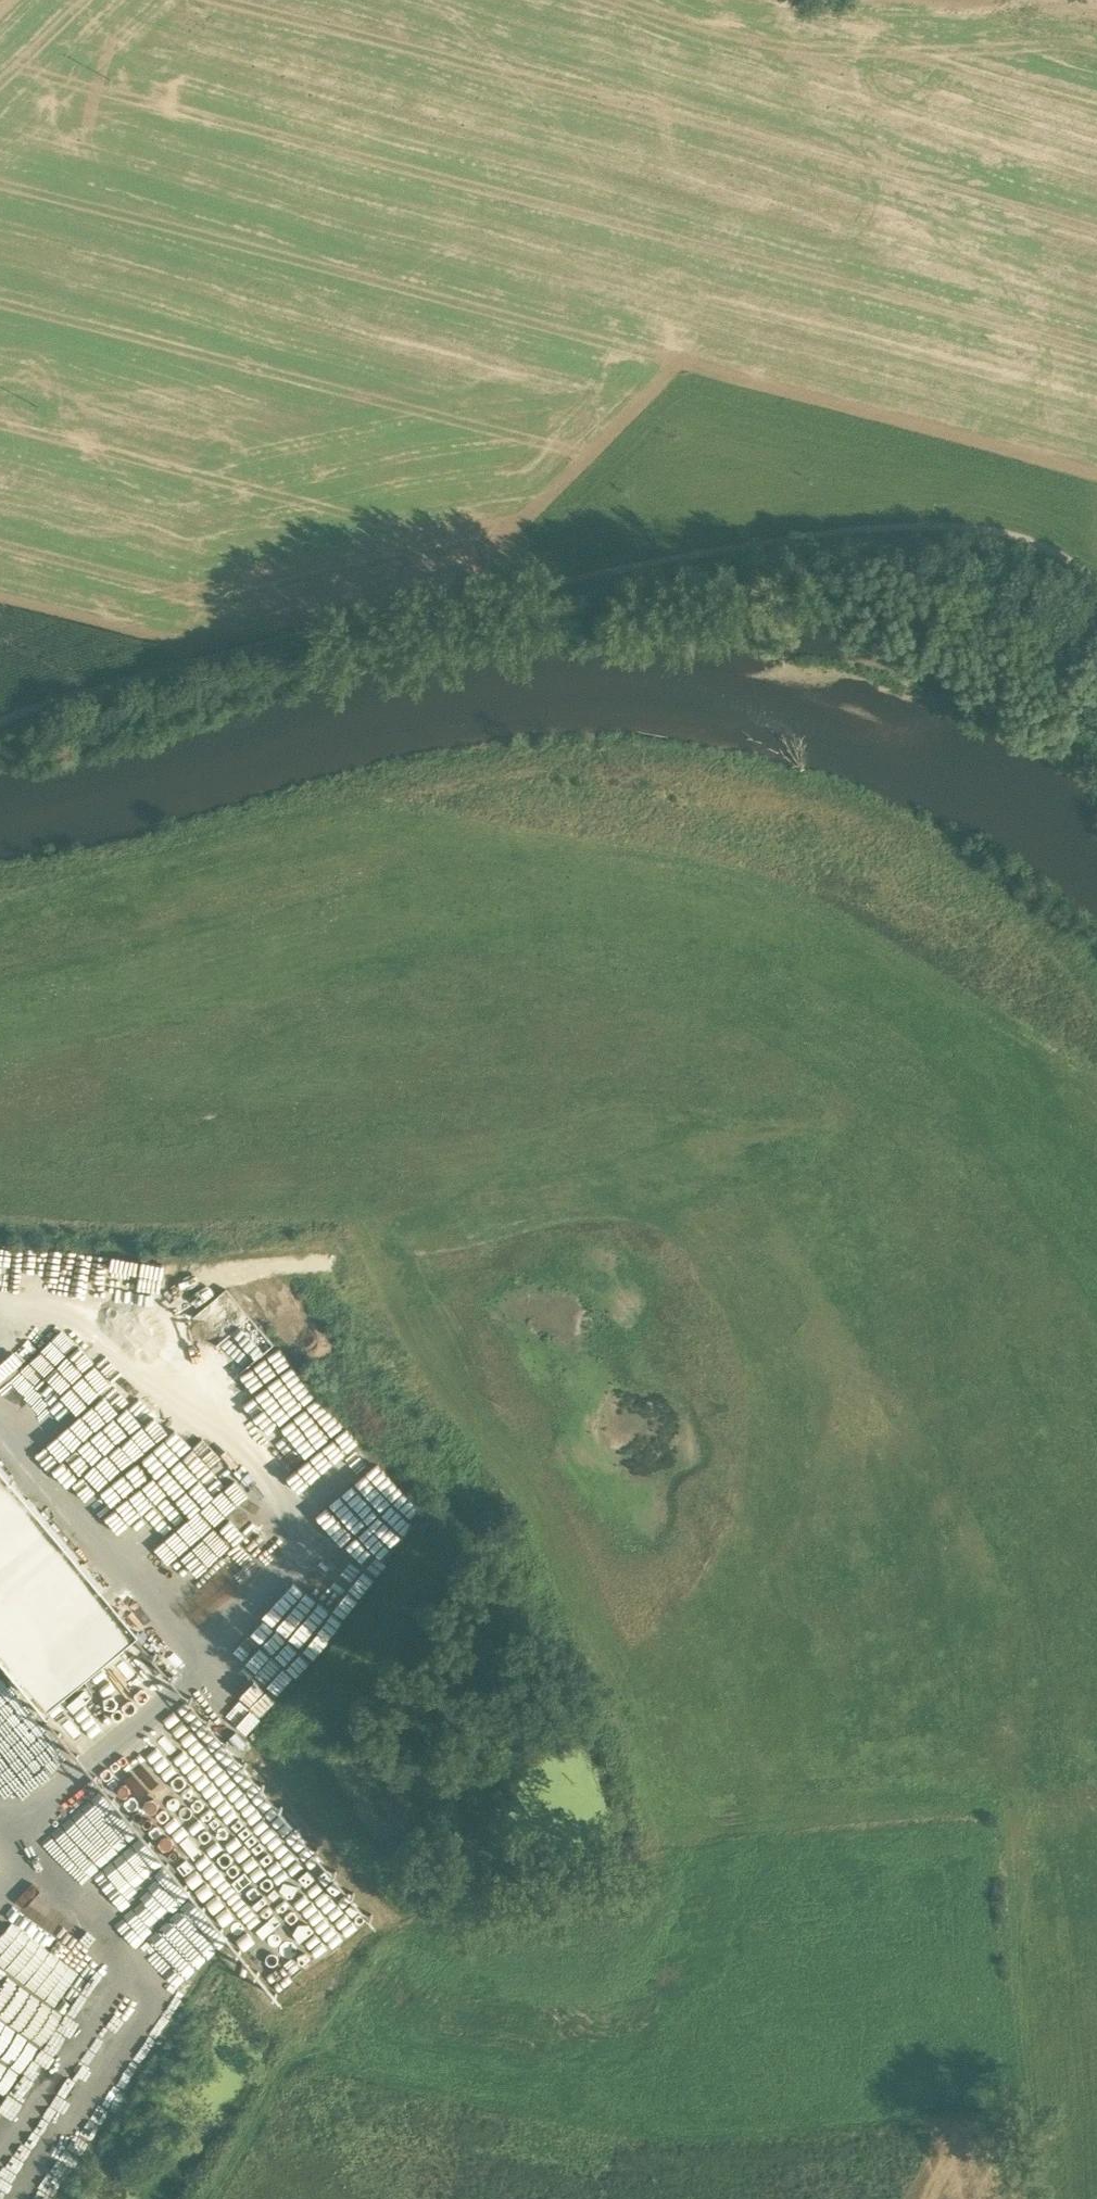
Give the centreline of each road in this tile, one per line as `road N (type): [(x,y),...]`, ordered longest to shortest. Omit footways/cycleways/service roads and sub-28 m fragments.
road 1 (track): [(0,723),(258,657),(808,548),(964,537),(1057,555),(1096,579)]
road 2 (track): [(1005,1814),(1012,2003),(1032,2198)]
road 3 (track): [(206,2198),(285,2067),(310,2052)]

